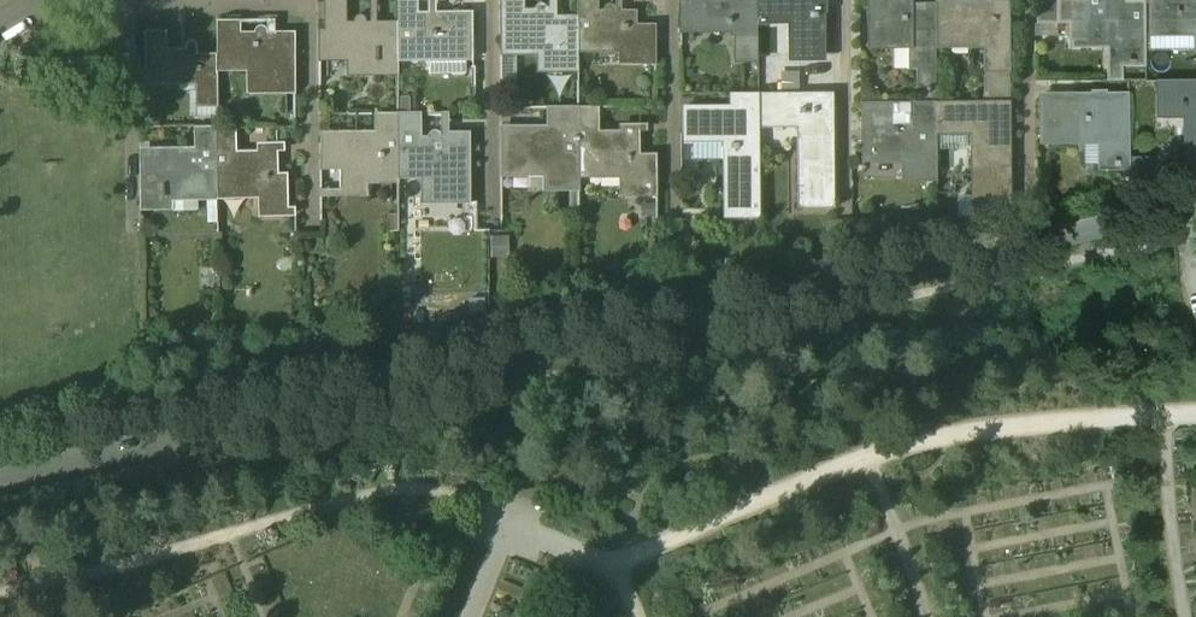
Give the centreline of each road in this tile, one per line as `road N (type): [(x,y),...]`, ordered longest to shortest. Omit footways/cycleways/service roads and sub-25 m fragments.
road 1 (residential): [(0,474),(1195,212)]

